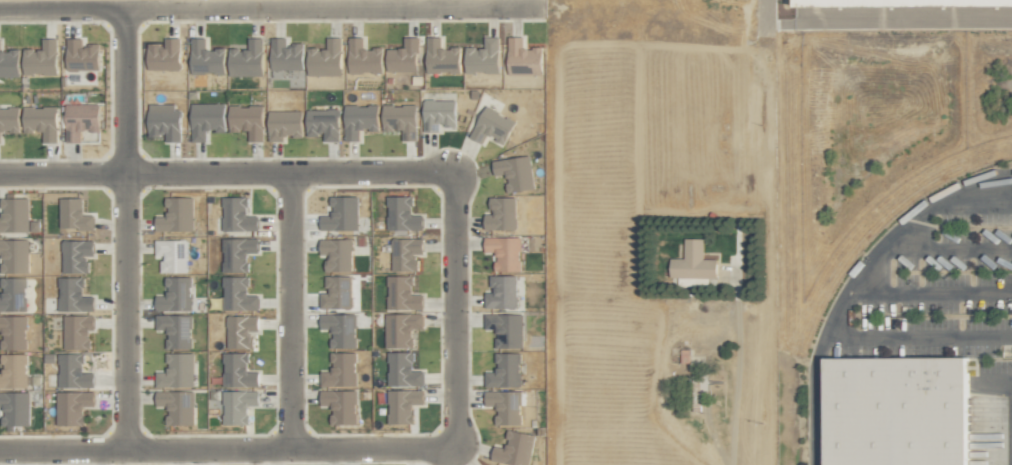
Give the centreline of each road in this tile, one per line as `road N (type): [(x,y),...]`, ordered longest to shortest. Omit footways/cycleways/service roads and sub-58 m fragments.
road 1 (residential): [(539,4),(0,4)]
road 2 (residential): [(0,449),(458,448)]
road 3 (residential): [(0,173),(456,169)]
road 4 (residential): [(124,4),(129,449)]
road 5 (residential): [(456,169),(458,448)]
road 6 (residential): [(289,170),(292,447)]

